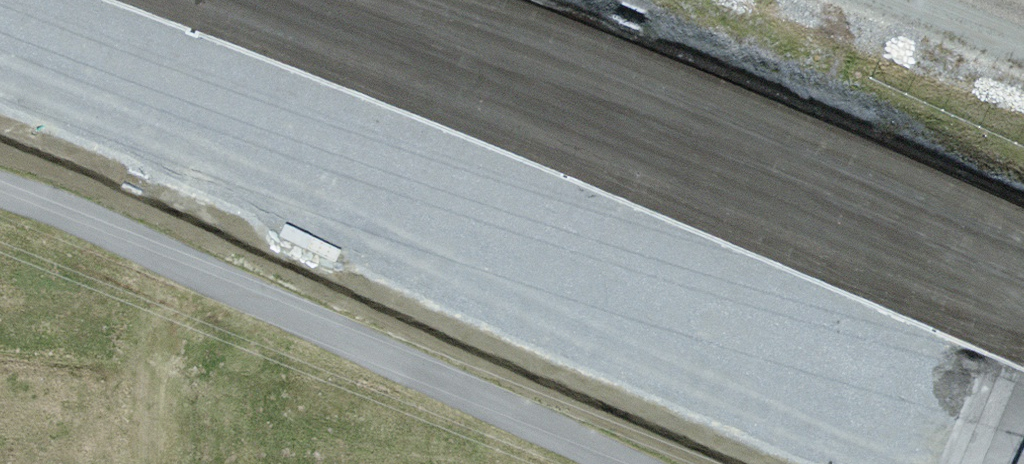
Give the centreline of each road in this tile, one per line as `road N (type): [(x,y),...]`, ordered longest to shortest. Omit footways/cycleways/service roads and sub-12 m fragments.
road 1 (motorway): [(0,72),(867,405),(1000,463)]
road 2 (motorway): [(1023,318),(909,266),(212,0)]
road 3 (unclassified): [(0,184),(101,220),(628,463)]

